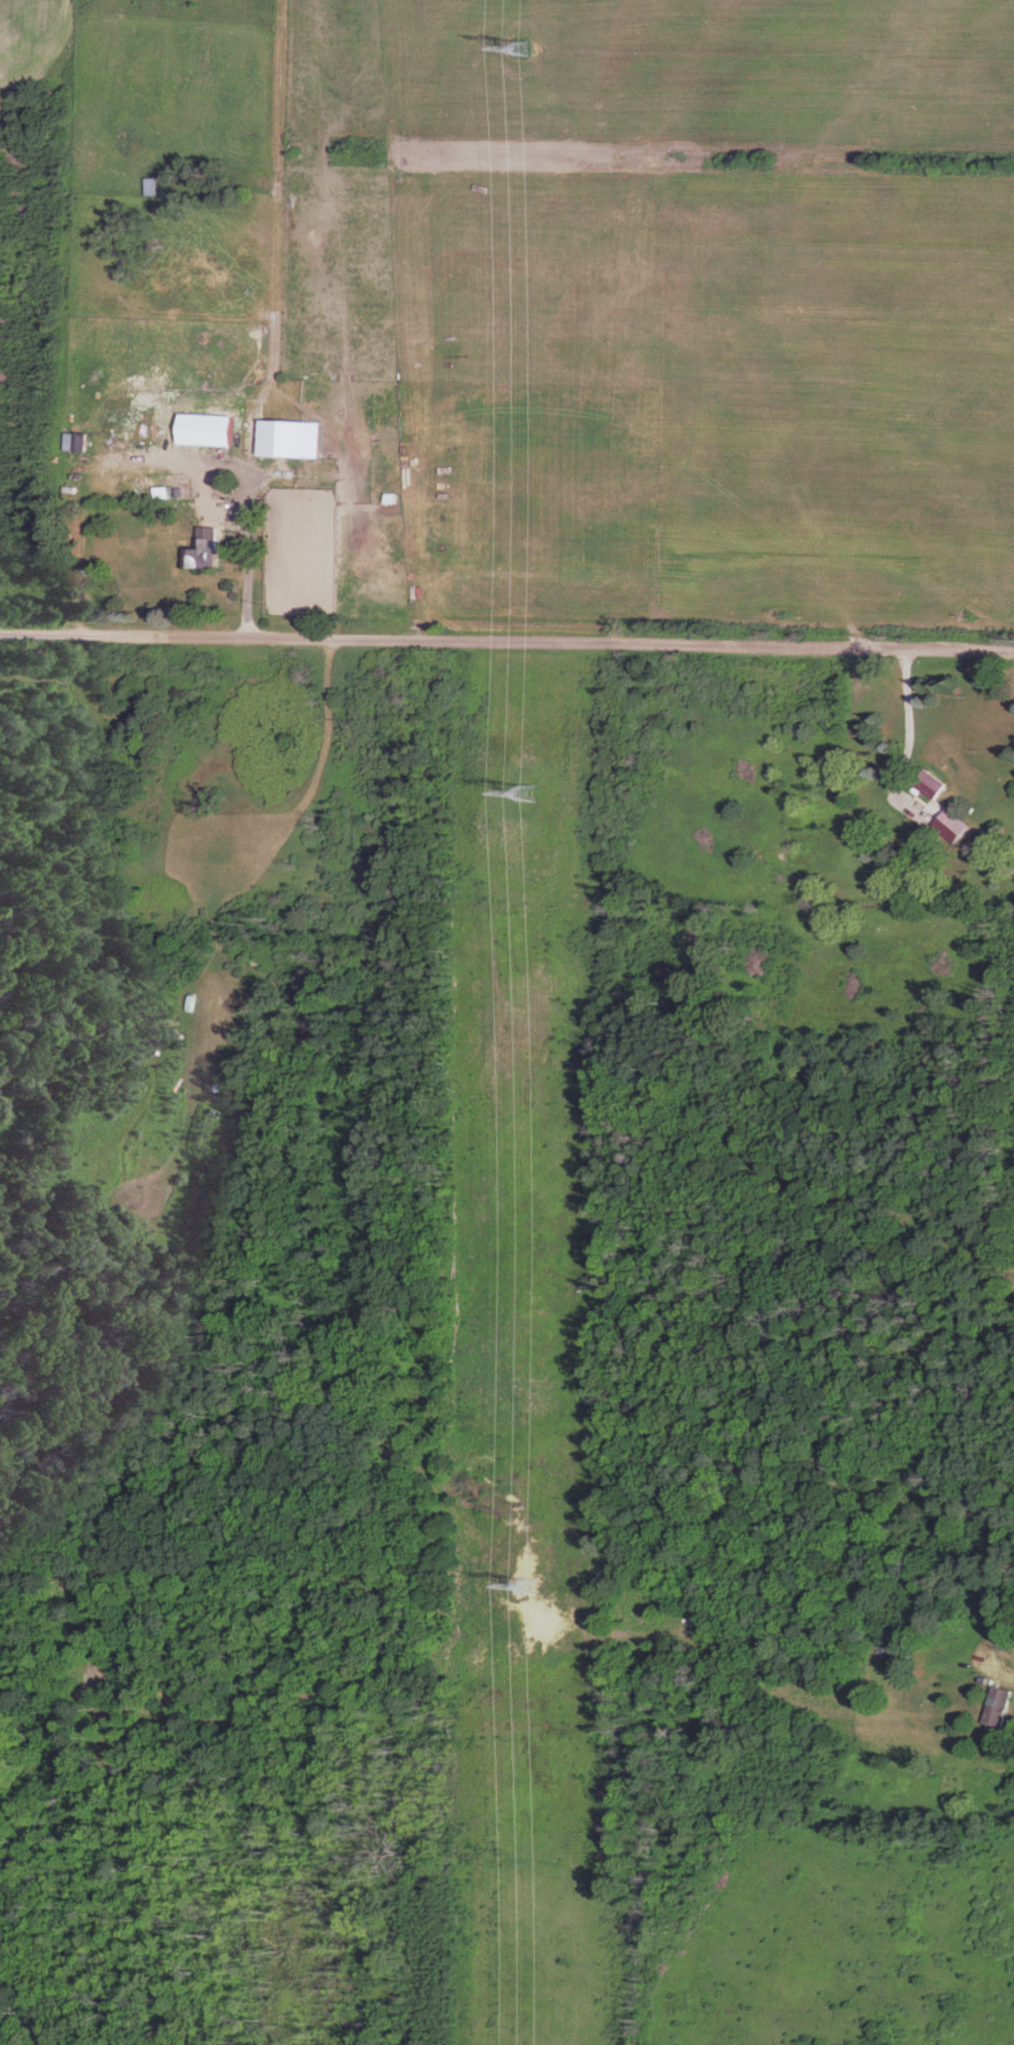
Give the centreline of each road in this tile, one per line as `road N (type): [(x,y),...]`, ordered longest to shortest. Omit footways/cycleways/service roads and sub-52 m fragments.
road 1 (residential): [(1013,648),(0,635)]

